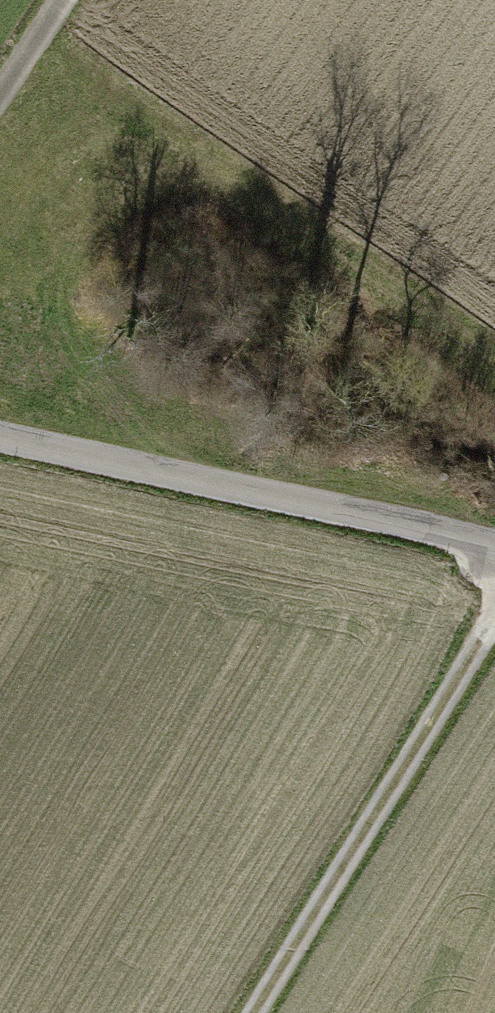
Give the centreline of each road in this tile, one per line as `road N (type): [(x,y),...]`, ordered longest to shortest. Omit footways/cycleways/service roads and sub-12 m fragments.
road 1 (track): [(0,436),(494,547)]
road 2 (track): [(252,1012),(494,618)]

